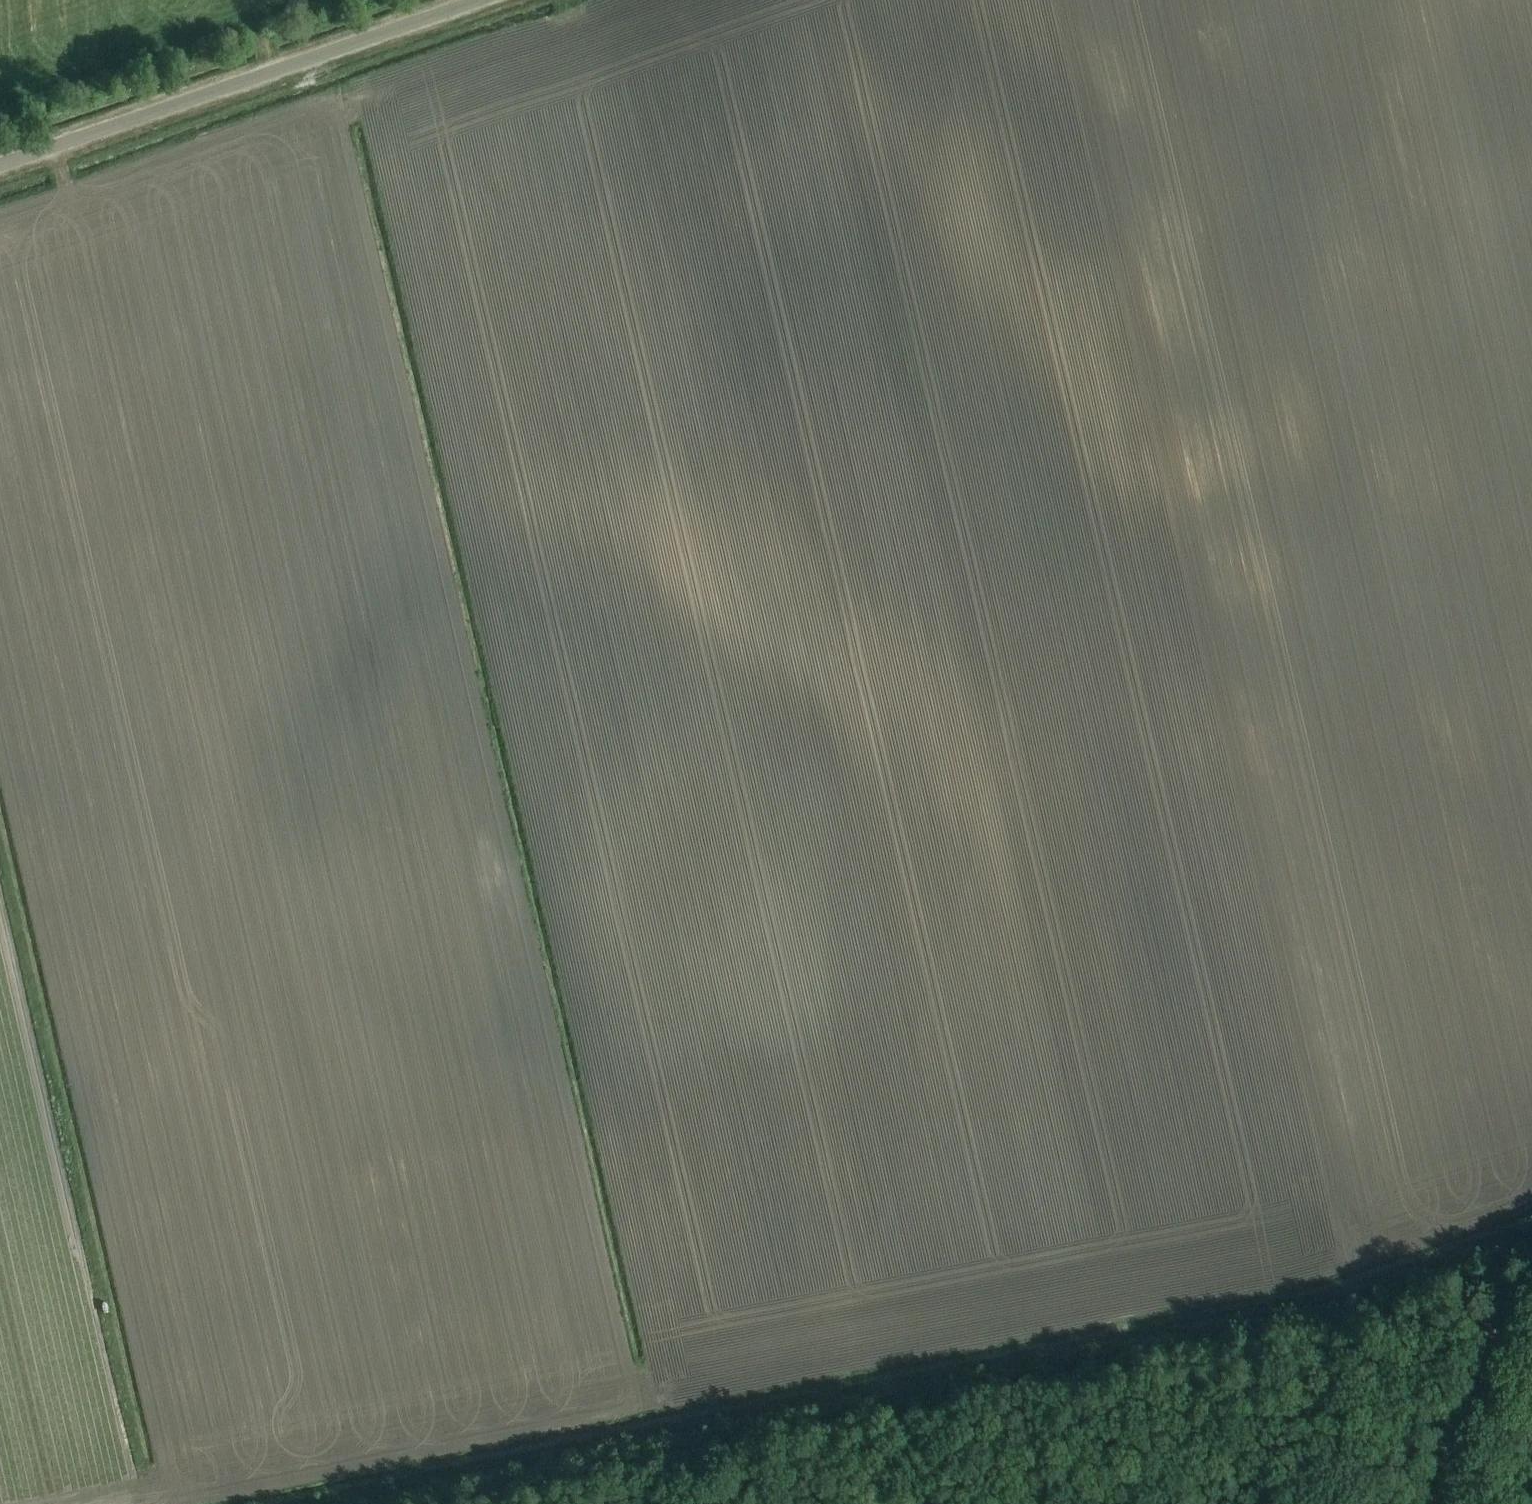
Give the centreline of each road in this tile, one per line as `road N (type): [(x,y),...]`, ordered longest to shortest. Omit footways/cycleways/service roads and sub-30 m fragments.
road 1 (unclassified): [(476,0),(0,164)]
road 2 (track): [(1531,1384),(1465,1419),(1427,1503)]

